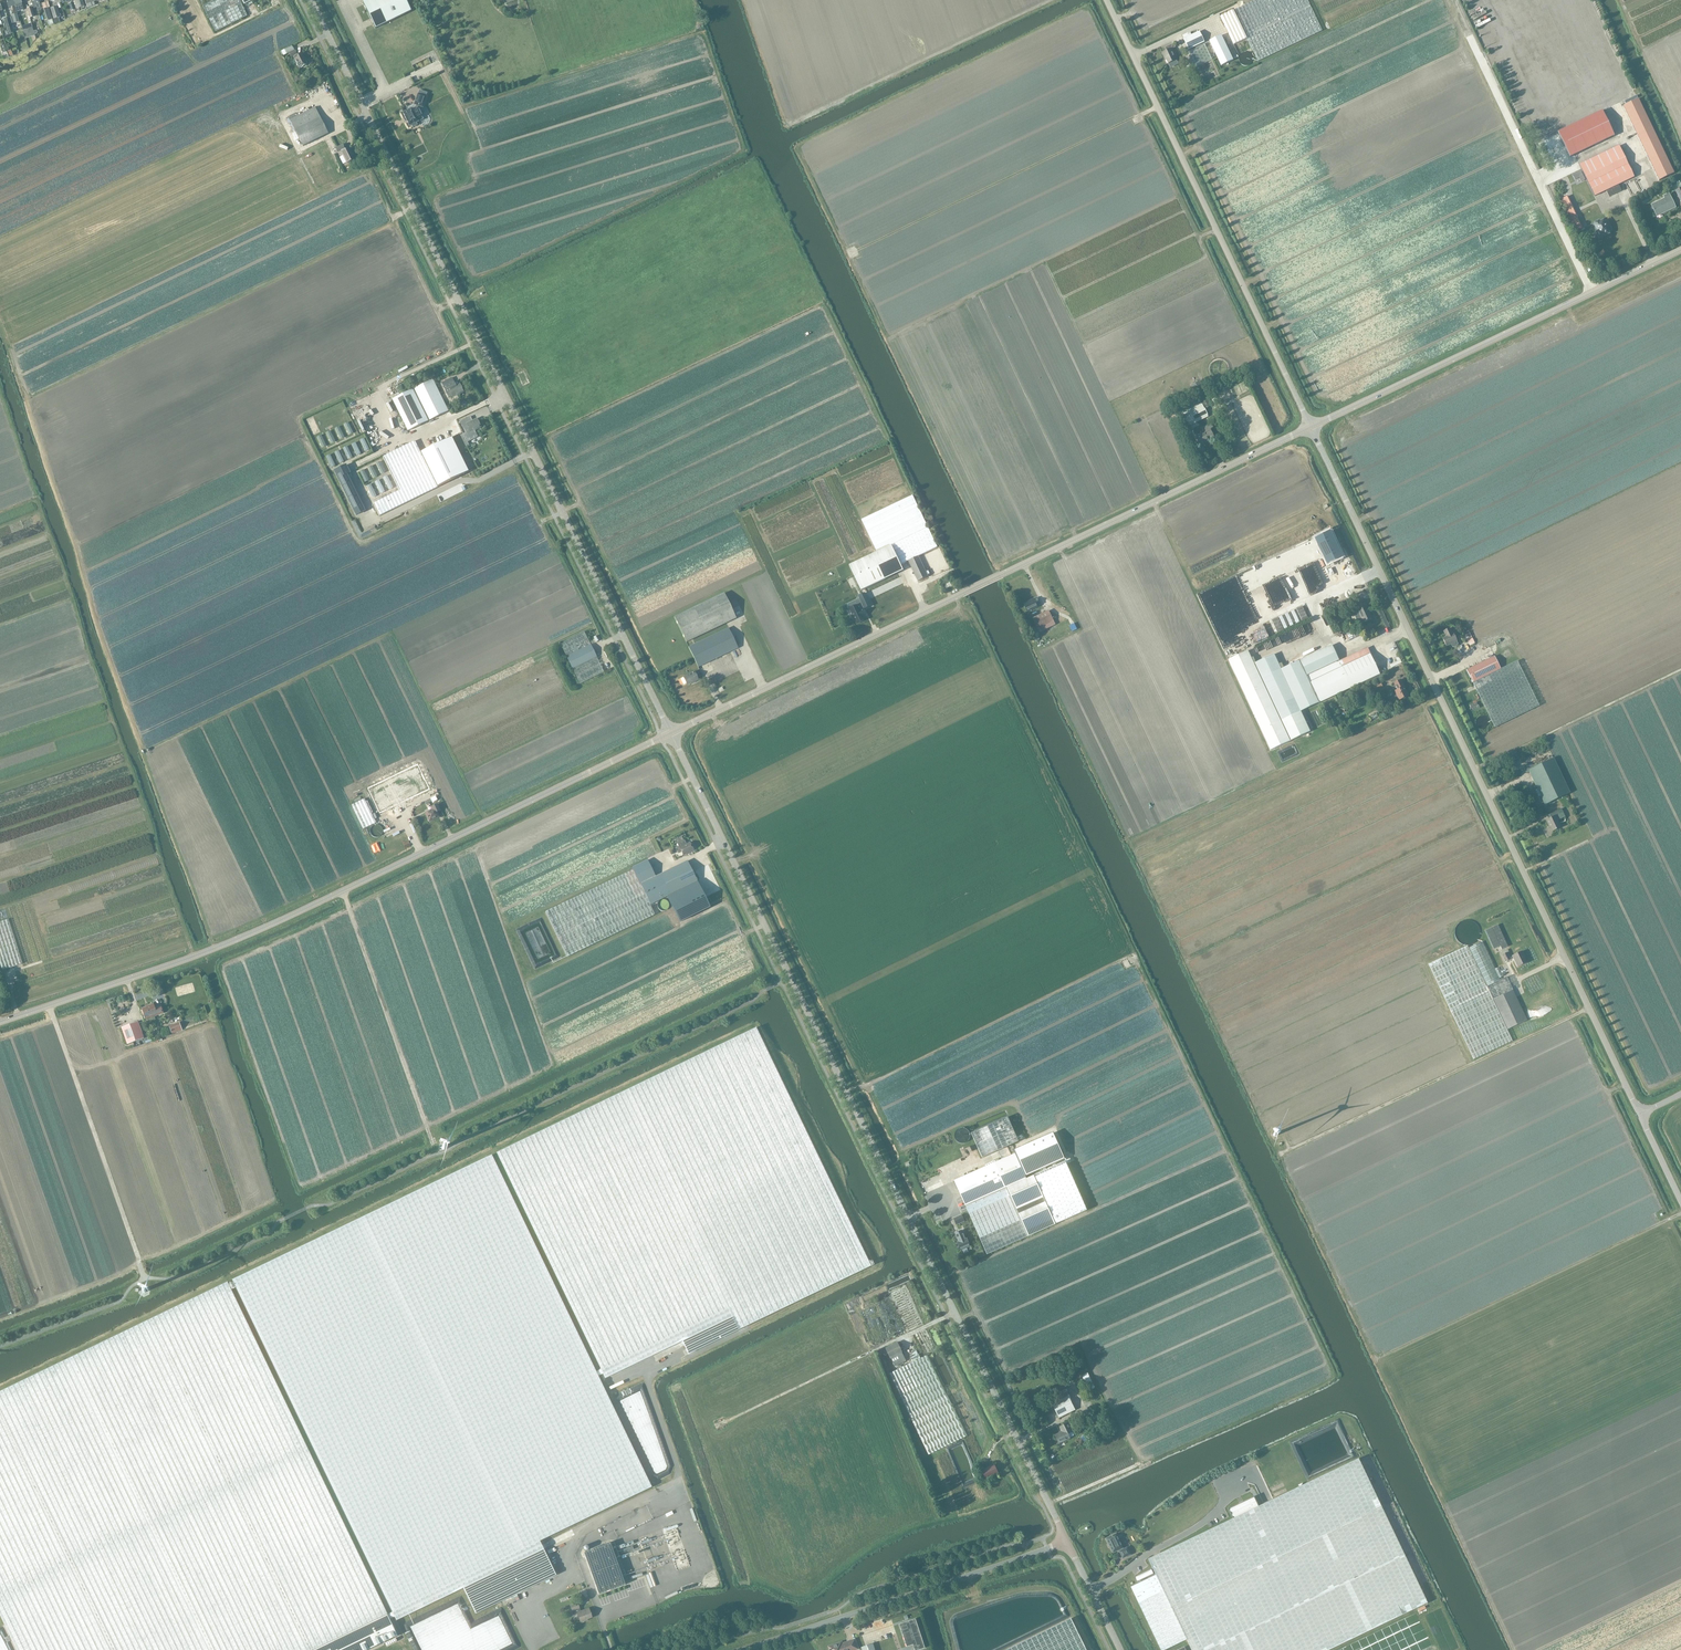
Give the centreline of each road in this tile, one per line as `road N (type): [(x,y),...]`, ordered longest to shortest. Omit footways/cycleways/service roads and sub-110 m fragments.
road 1 (unclassified): [(1067,1542),(671,733)]
road 2 (unclassified): [(671,733),(311,0)]
road 3 (unclassified): [(1640,1116),(1310,427)]
road 4 (tertiary): [(0,1022),(251,933),(671,733)]
road 5 (tertiary): [(671,733),(1310,427)]
road 6 (unclassified): [(1310,427),(1106,0)]
road 7 (tertiary): [(1310,427),(1680,250)]
road 8 (unclassified): [(743,1649),(1067,1542)]
road 9 (track): [(1589,1009),(1283,1153)]
road 10 (track): [(1474,770),(1680,670)]
road 11 (unclassified): [(1120,1649),(1067,1542)]

